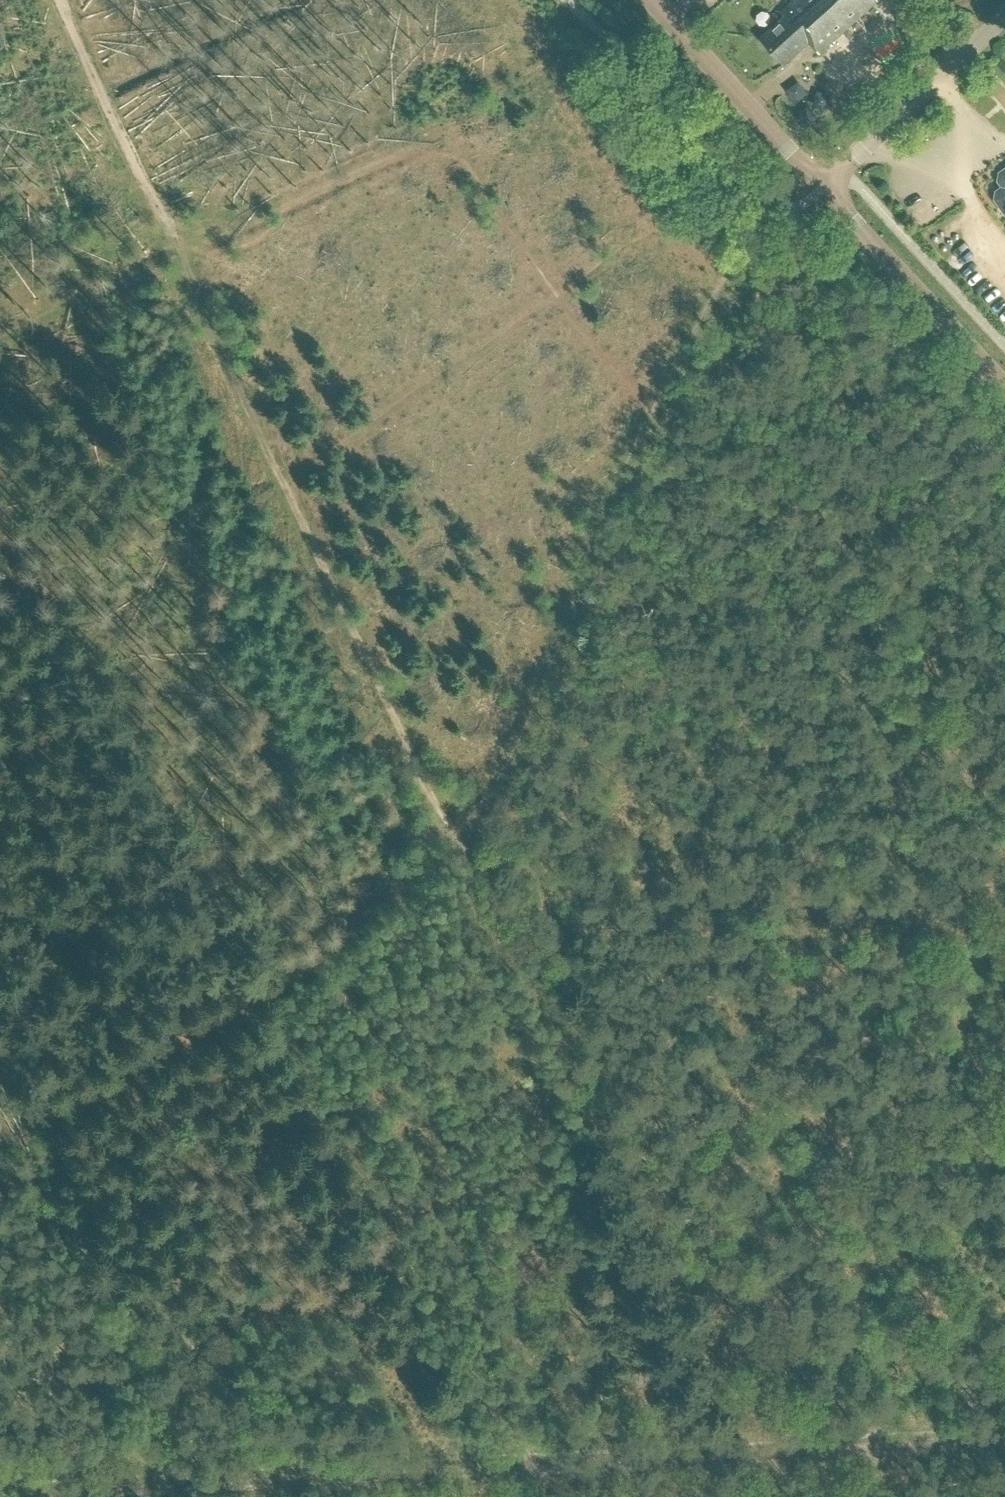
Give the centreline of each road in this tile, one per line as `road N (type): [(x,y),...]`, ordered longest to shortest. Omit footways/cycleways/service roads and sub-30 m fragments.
road 1 (track): [(58,0),(416,765),(471,857),(613,1151),(606,1194),(522,1297),(516,1324),(529,1426),(521,1469)]
road 2 (track): [(38,1496),(521,1469)]
road 3 (track): [(521,1469),(1004,1444)]
road 4 (tertiary): [(1004,387),(851,218),(829,179)]
road 5 (tertiary): [(829,179),(792,154),(651,0)]
road 6 (unclassified): [(829,179),(1004,15)]

